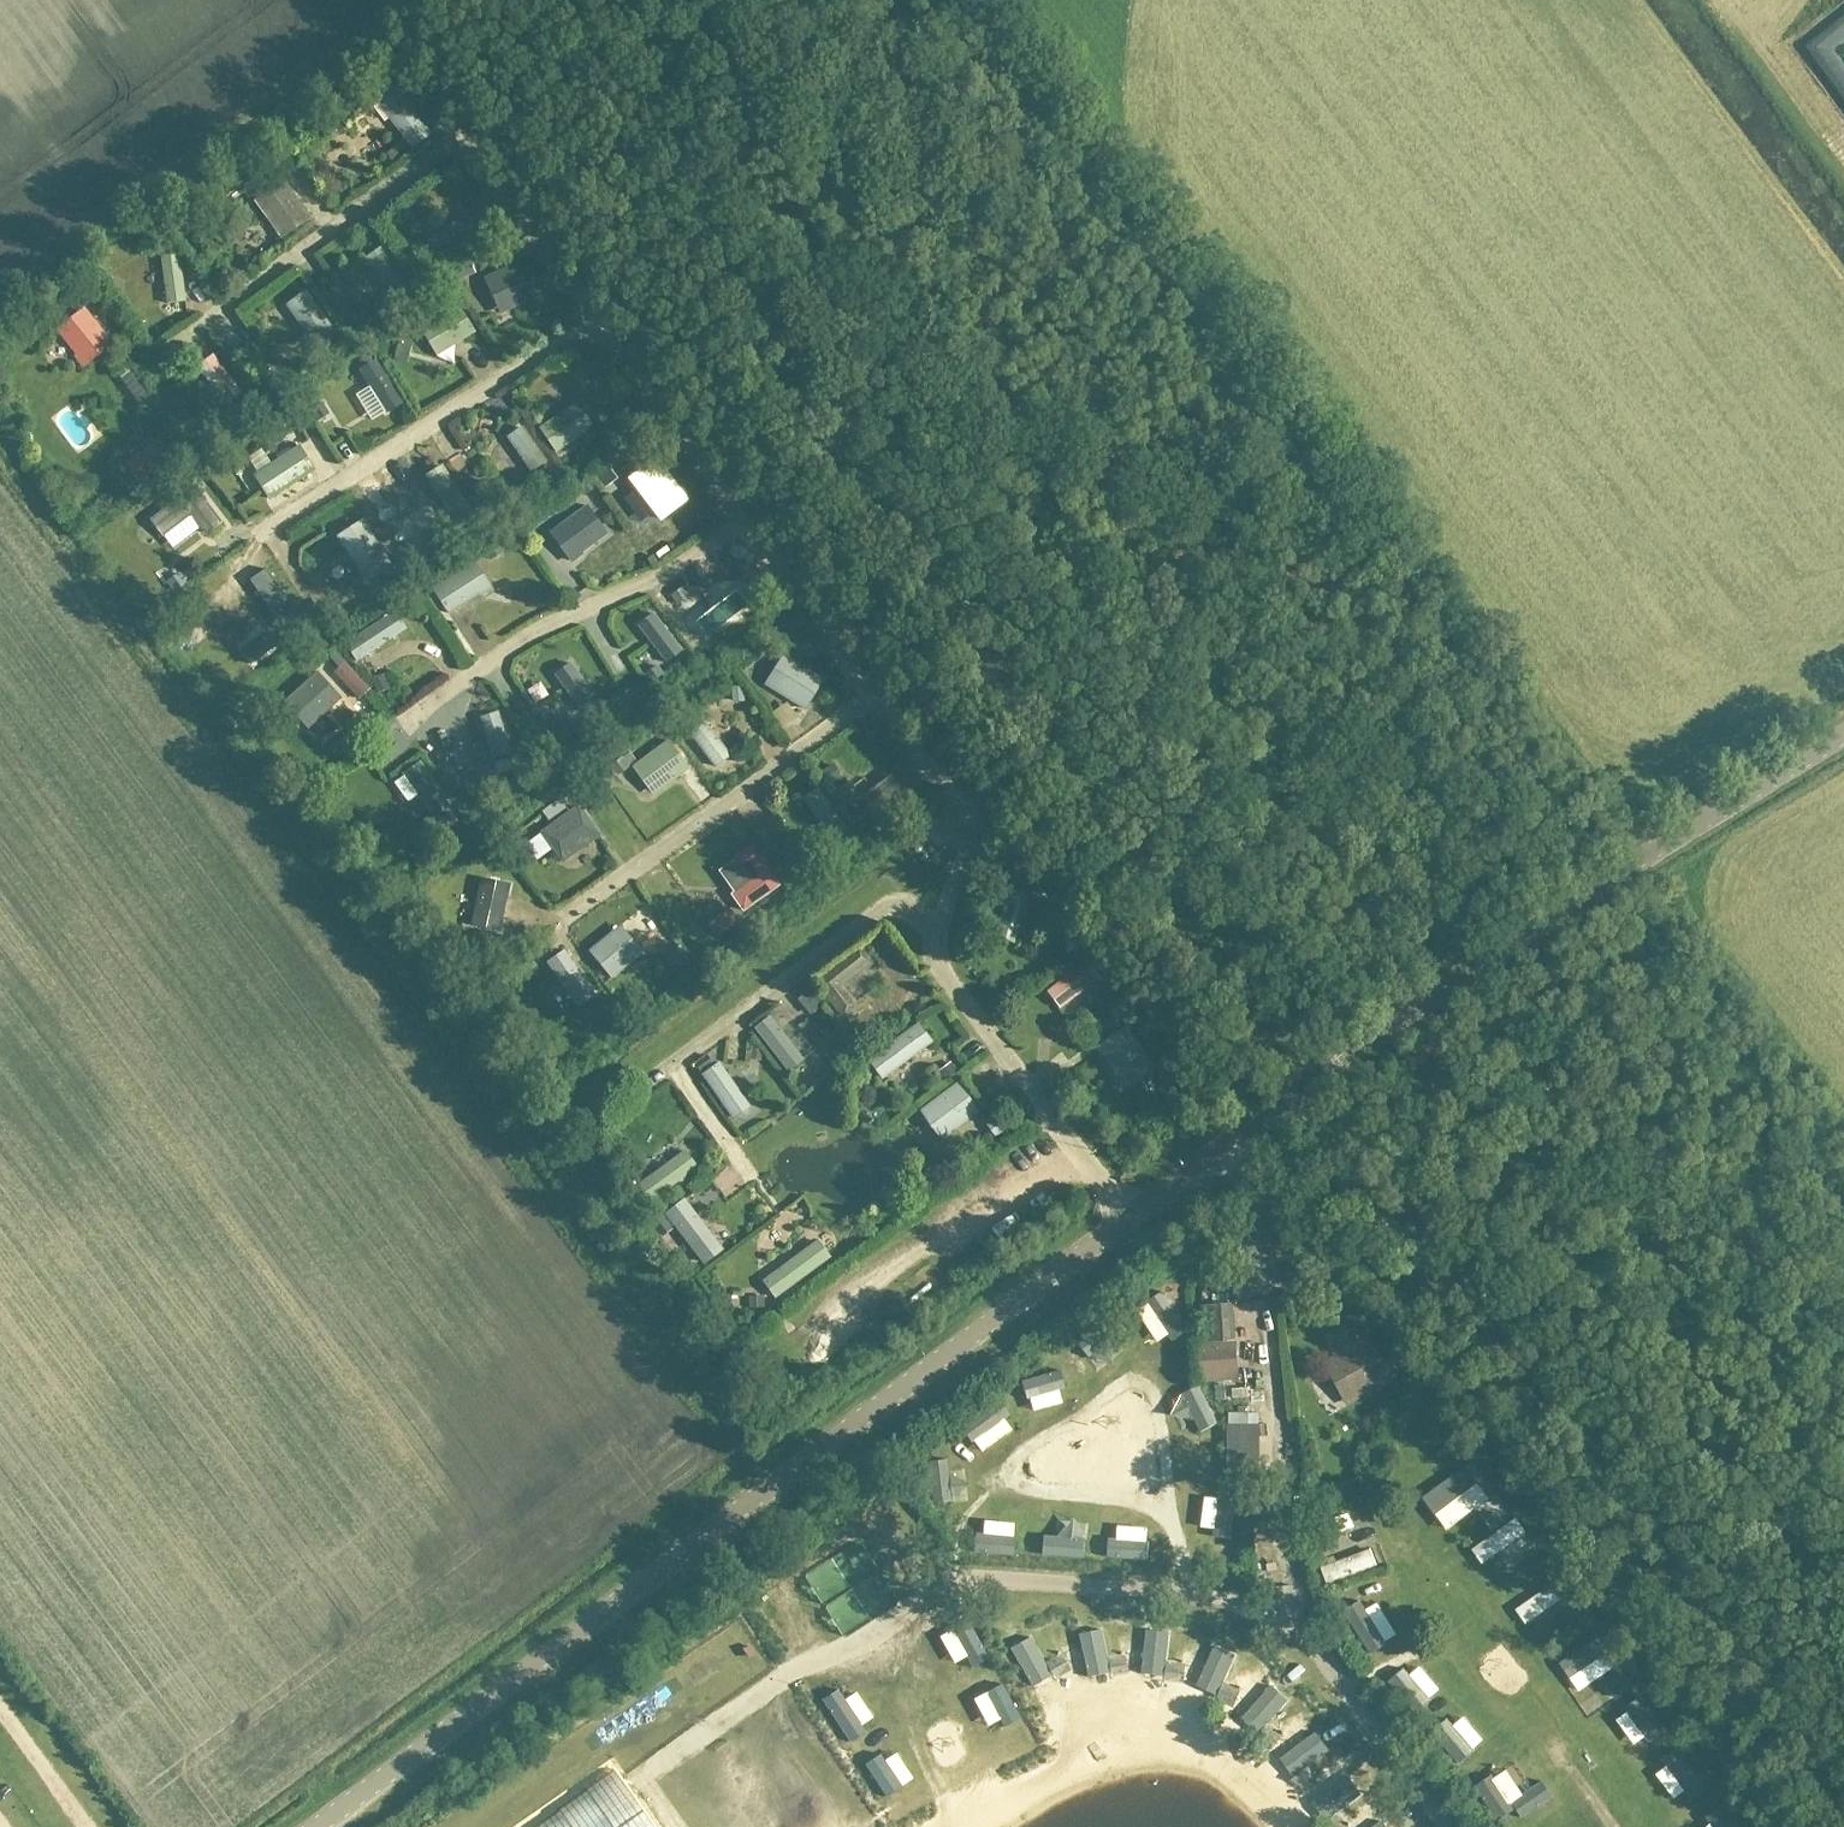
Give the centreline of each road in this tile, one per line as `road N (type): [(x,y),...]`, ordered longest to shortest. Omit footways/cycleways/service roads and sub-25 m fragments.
road 1 (unclassified): [(320,1826),(1378,1033),(1633,862),(1843,736)]
road 2 (track): [(680,0),(741,100),(751,161),(754,309),(769,377),(1292,1096)]
road 3 (track): [(1843,1826),(1527,1396),(1292,1096)]

